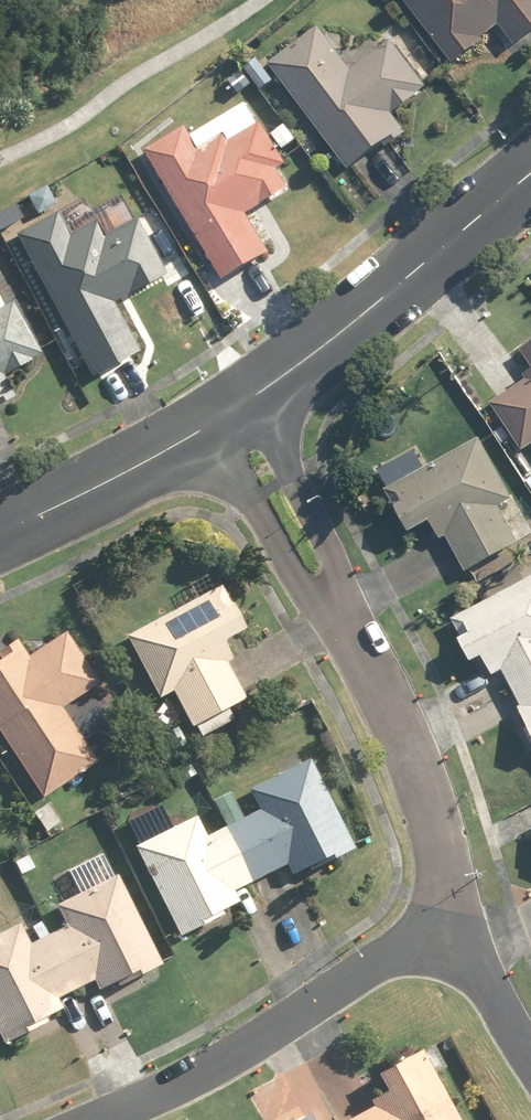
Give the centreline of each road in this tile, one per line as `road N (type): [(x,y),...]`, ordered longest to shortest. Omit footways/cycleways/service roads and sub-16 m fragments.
road 1 (residential): [(232,415),(371,674),(409,762),(450,905)]
road 2 (tertiary): [(232,415),(530,176)]
road 3 (residential): [(217,1063),(450,905)]
road 4 (tertiary): [(0,533),(232,415)]
road 5 (residential): [(450,905),(530,1058)]
road 6 (residential): [(95,1119),(217,1063)]

